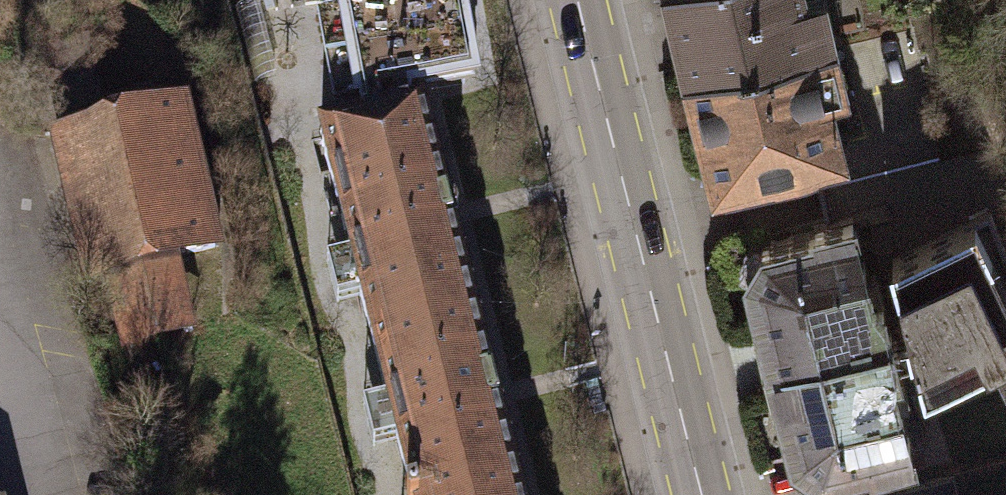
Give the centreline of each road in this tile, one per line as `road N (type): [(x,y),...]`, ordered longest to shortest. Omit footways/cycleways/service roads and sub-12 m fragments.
road 1 (tertiary): [(698,494),(576,0)]

